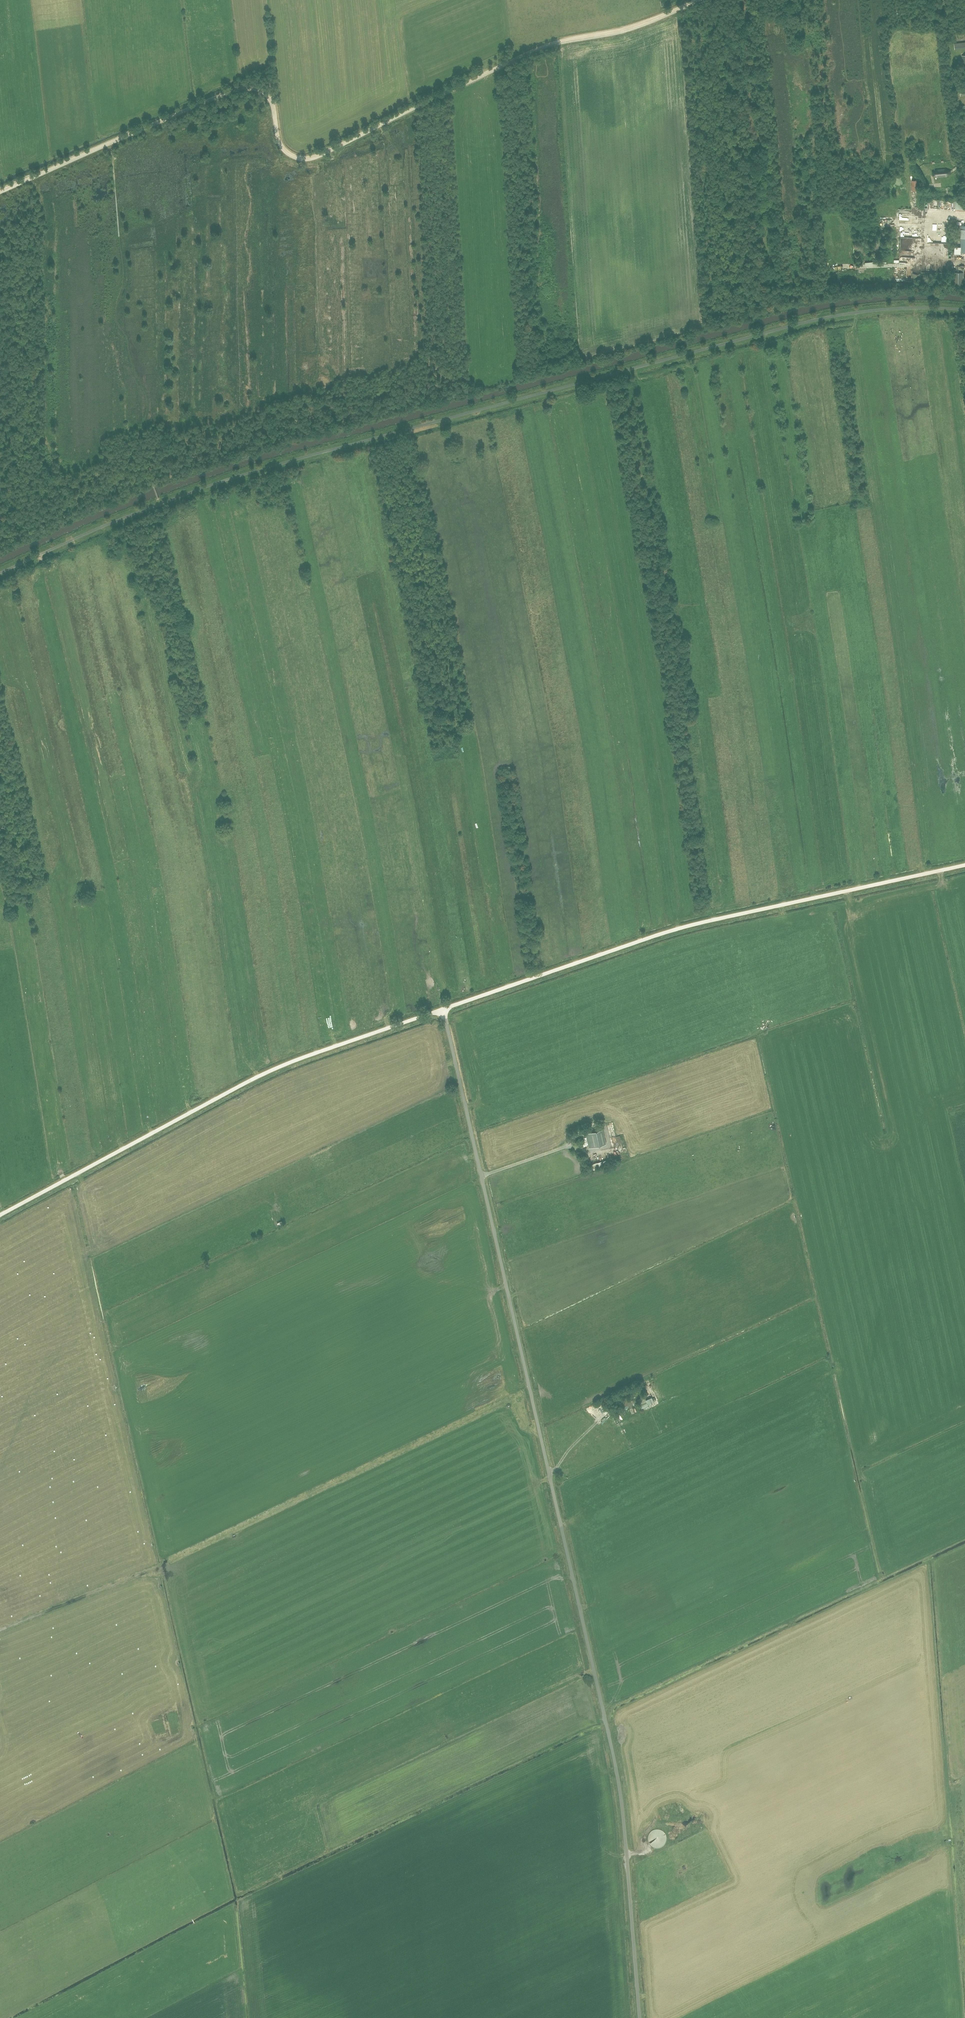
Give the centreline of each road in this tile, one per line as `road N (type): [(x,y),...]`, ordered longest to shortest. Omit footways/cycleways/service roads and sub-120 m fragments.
road 1 (unclassified): [(639,2017),(614,1757),(443,1009)]
road 2 (track): [(160,504),(813,320),(877,310),(964,310)]
road 3 (track): [(694,0),(636,24),(531,48),(316,155),(285,149),(270,96),(247,83),(111,142)]
road 4 (unclassified): [(443,1009),(672,931),(964,865)]
road 5 (unclassified): [(0,1215),(258,1076),(443,1009)]
road 6 (track): [(0,572),(160,504)]
road 7 (track): [(111,142),(0,190)]

